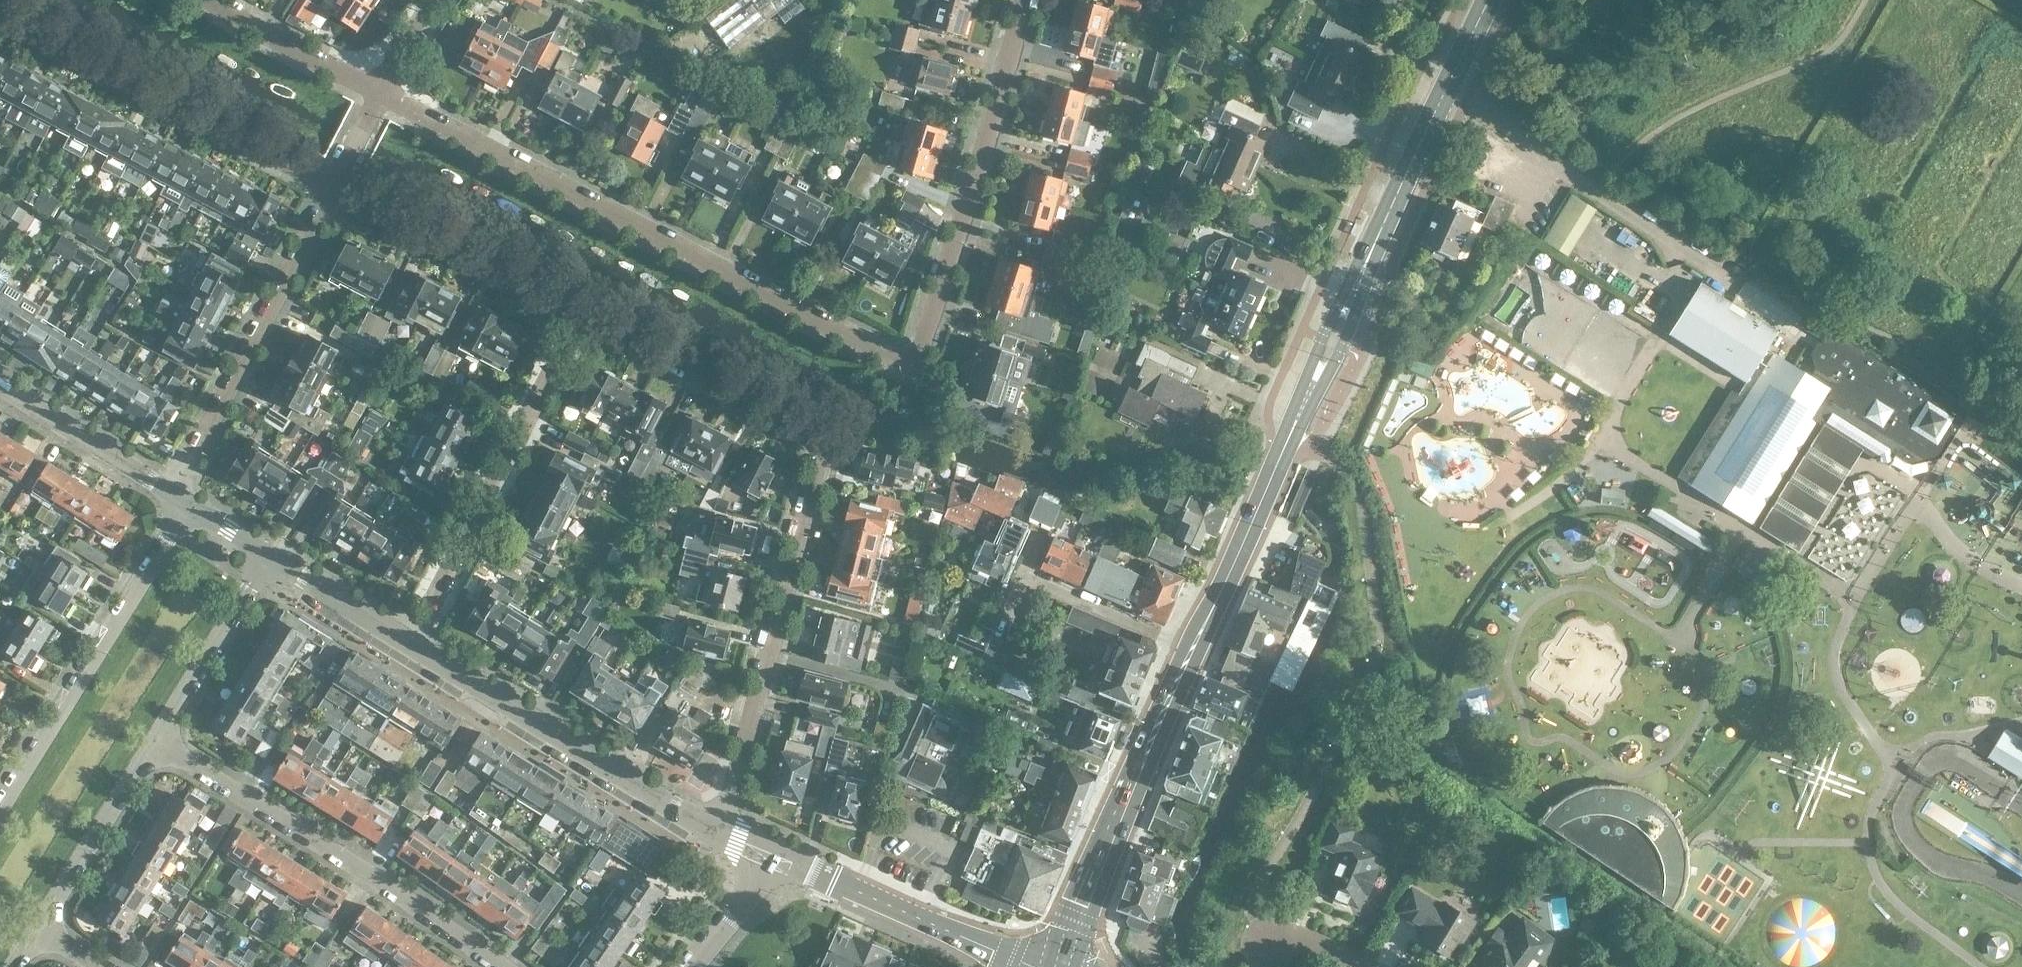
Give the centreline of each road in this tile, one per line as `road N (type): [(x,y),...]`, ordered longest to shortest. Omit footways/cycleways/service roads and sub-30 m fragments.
road 1 (primary): [(1066,966),(1091,881),(1490,0)]
road 2 (residential): [(382,93),(892,357),(908,357),(923,341),(1026,0)]
road 3 (residential): [(580,309),(814,430),(822,452),(764,689),(710,831)]
road 4 (residential): [(501,966),(157,738)]
road 5 (residential): [(410,650),(580,309)]
road 6 (residential): [(0,18),(336,183)]
road 7 (residential): [(191,504),(0,810)]
road 8 (secondary): [(710,831),(410,650)]
road 9 (residential): [(173,492),(336,183)]
road 10 (residential): [(336,183),(580,309)]
road 11 (secondary): [(1031,966),(788,858)]
road 12 (residential): [(39,922),(157,738)]
road 13 (residential): [(157,738),(272,557)]
road 14 (secondary): [(173,492),(0,385)]
road 15 (residential): [(382,93),(210,0)]
road 16 (secondary): [(410,650),(272,557)]
road 17 (residential): [(698,966),(788,858)]

